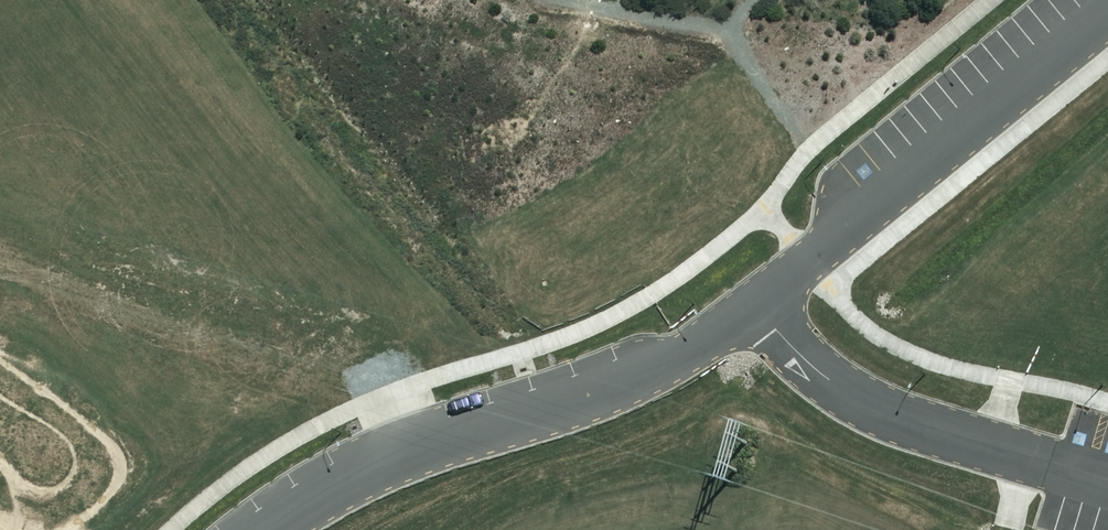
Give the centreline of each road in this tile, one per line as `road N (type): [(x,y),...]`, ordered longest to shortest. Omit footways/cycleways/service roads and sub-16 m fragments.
road 1 (residential): [(266,529),(317,495),(410,451),(651,371),(754,304)]
road 2 (track): [(410,451),(397,409),(383,396),(221,353),(0,265)]
road 3 (residential): [(754,304),(1107,13)]
road 4 (residential): [(754,304),(798,353),(856,397),(898,417),(1107,481)]

